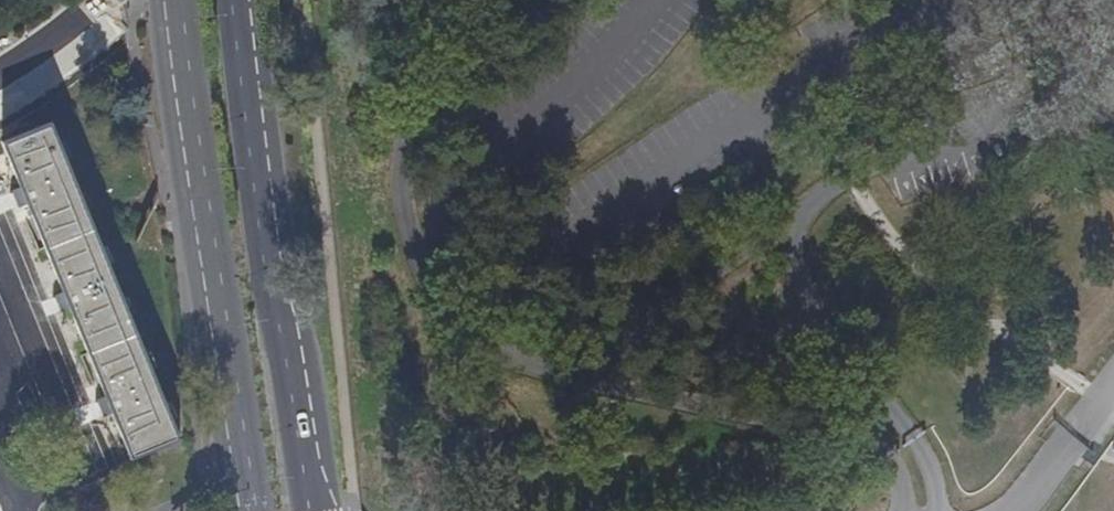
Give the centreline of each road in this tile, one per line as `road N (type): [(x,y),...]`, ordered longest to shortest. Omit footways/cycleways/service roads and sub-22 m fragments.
road 1 (primary): [(316,510),(269,238),(241,0)]
road 2 (primary): [(175,0),(247,510)]

